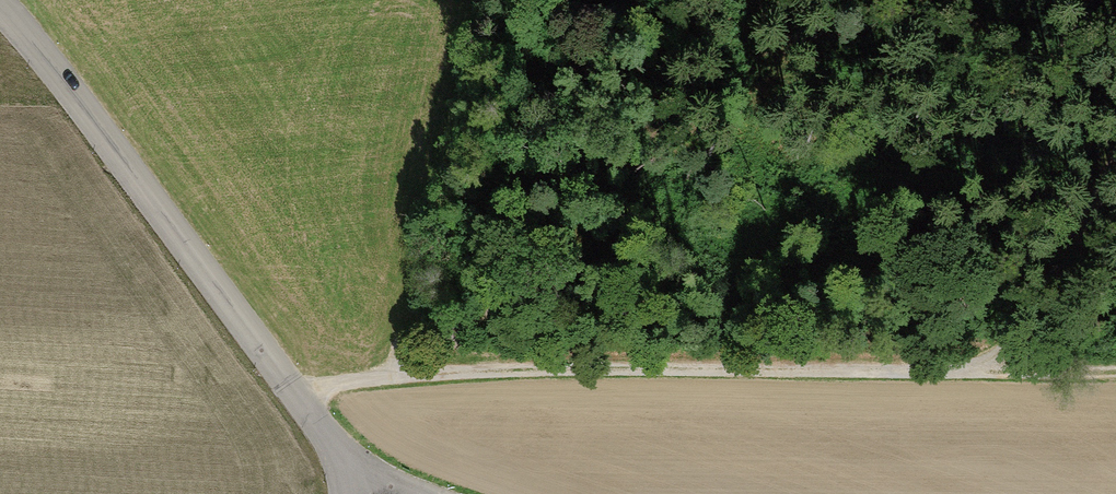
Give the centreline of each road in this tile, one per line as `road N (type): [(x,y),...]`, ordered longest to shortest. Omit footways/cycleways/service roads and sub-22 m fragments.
road 1 (track): [(300,398),(370,379),(571,368),(1115,375)]
road 2 (tertiary): [(378,493),(0,11)]
road 3 (track): [(1115,144),(996,373)]

